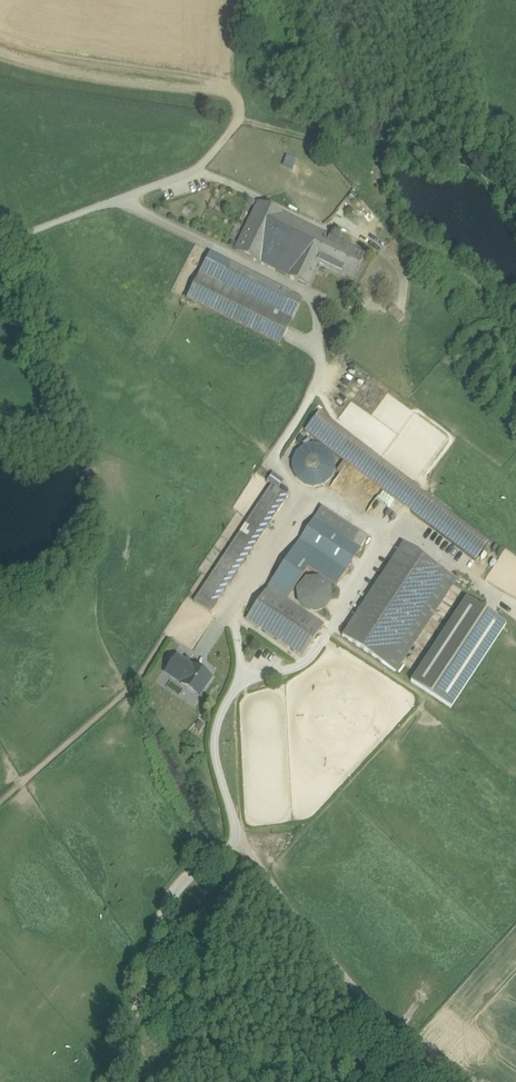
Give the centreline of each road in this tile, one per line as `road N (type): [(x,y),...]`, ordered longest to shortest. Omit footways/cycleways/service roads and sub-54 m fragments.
road 1 (track): [(0,802),(135,684),(169,633),(232,609)]
road 2 (track): [(515,164),(329,144),(239,120)]
road 3 (unclassified): [(239,120),(196,171),(0,242)]
road 4 (track): [(235,841),(407,1043)]
road 5 (track): [(196,171),(322,228),(347,224),(382,249)]
road 6 (track): [(254,0),(239,120)]

